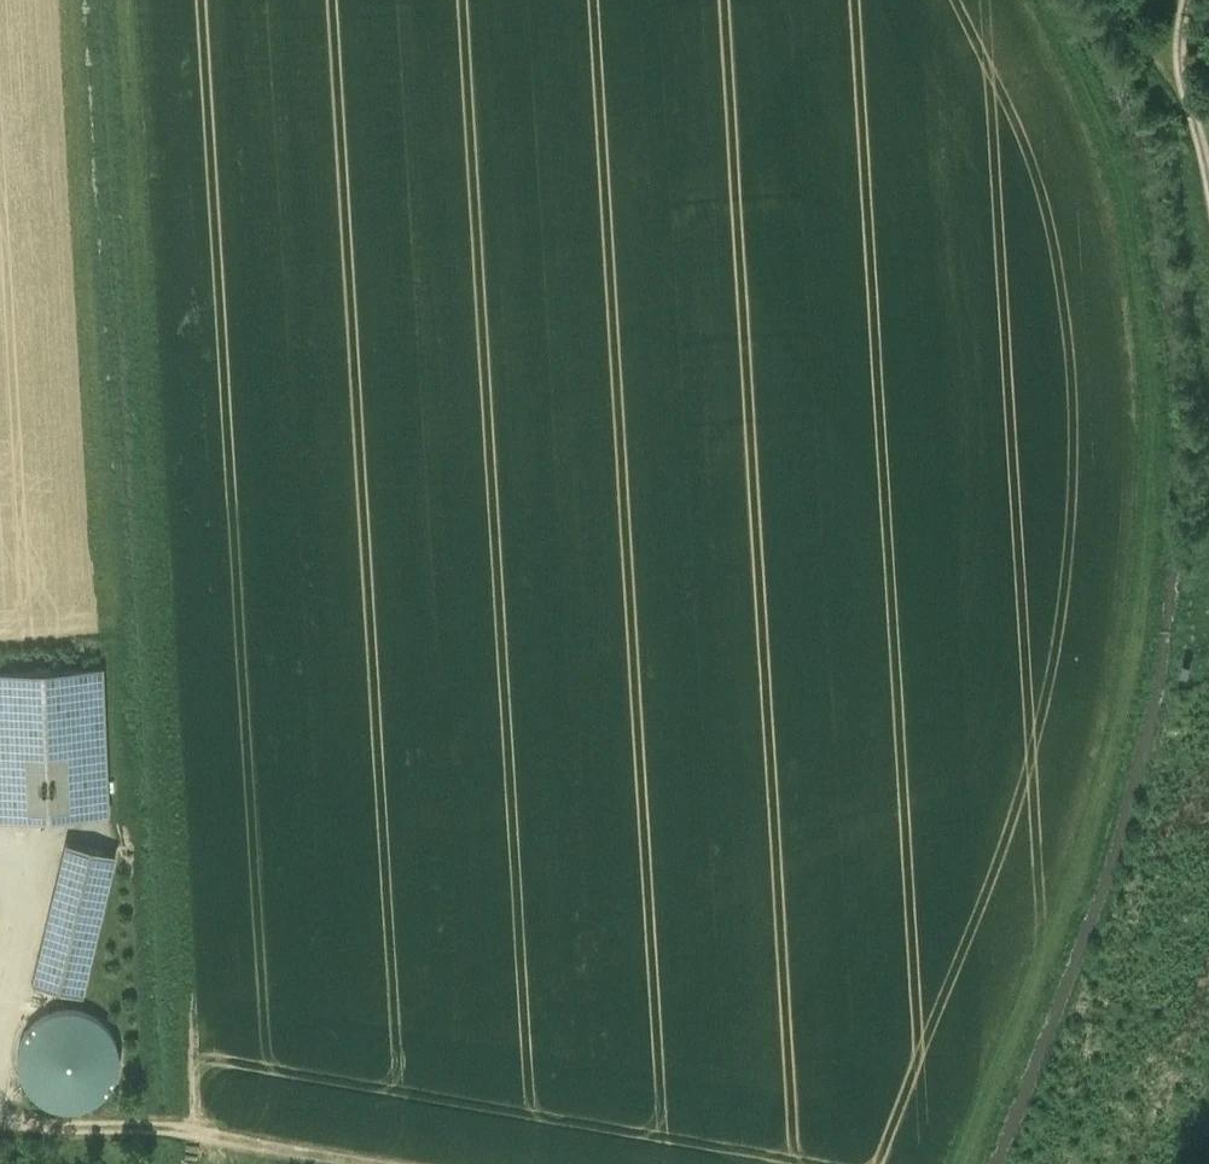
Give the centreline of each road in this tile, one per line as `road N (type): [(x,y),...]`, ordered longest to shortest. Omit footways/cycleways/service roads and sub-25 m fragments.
road 1 (track): [(1208,194),(1177,55),(1186,0)]

